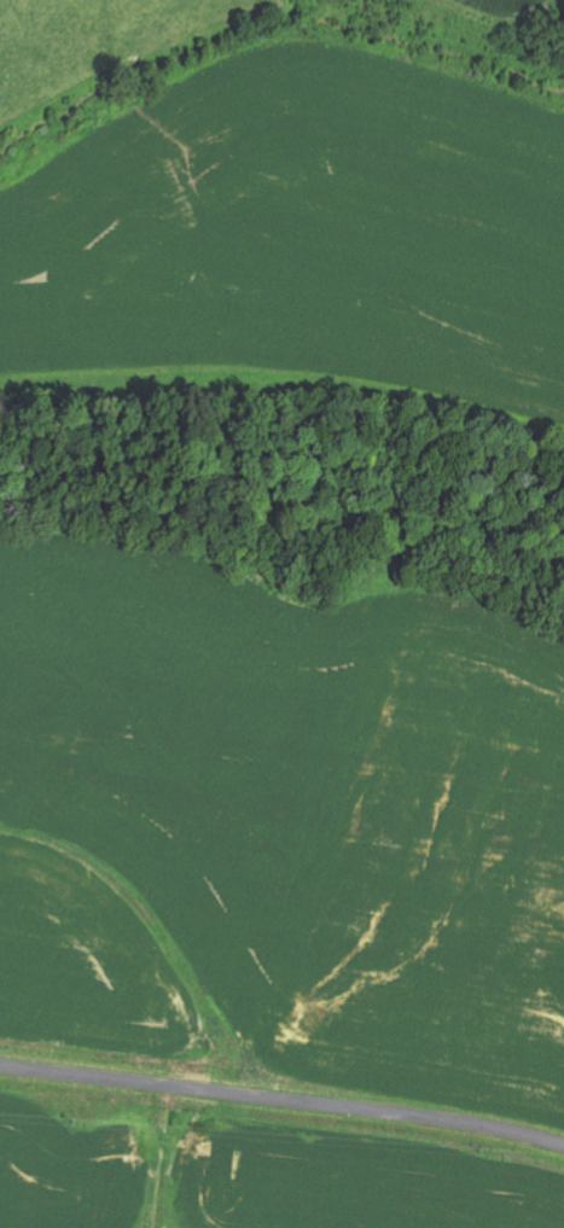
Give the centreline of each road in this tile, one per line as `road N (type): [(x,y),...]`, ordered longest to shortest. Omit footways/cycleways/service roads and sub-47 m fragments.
road 1 (residential): [(563,1148),(419,1118),(0,1068)]

